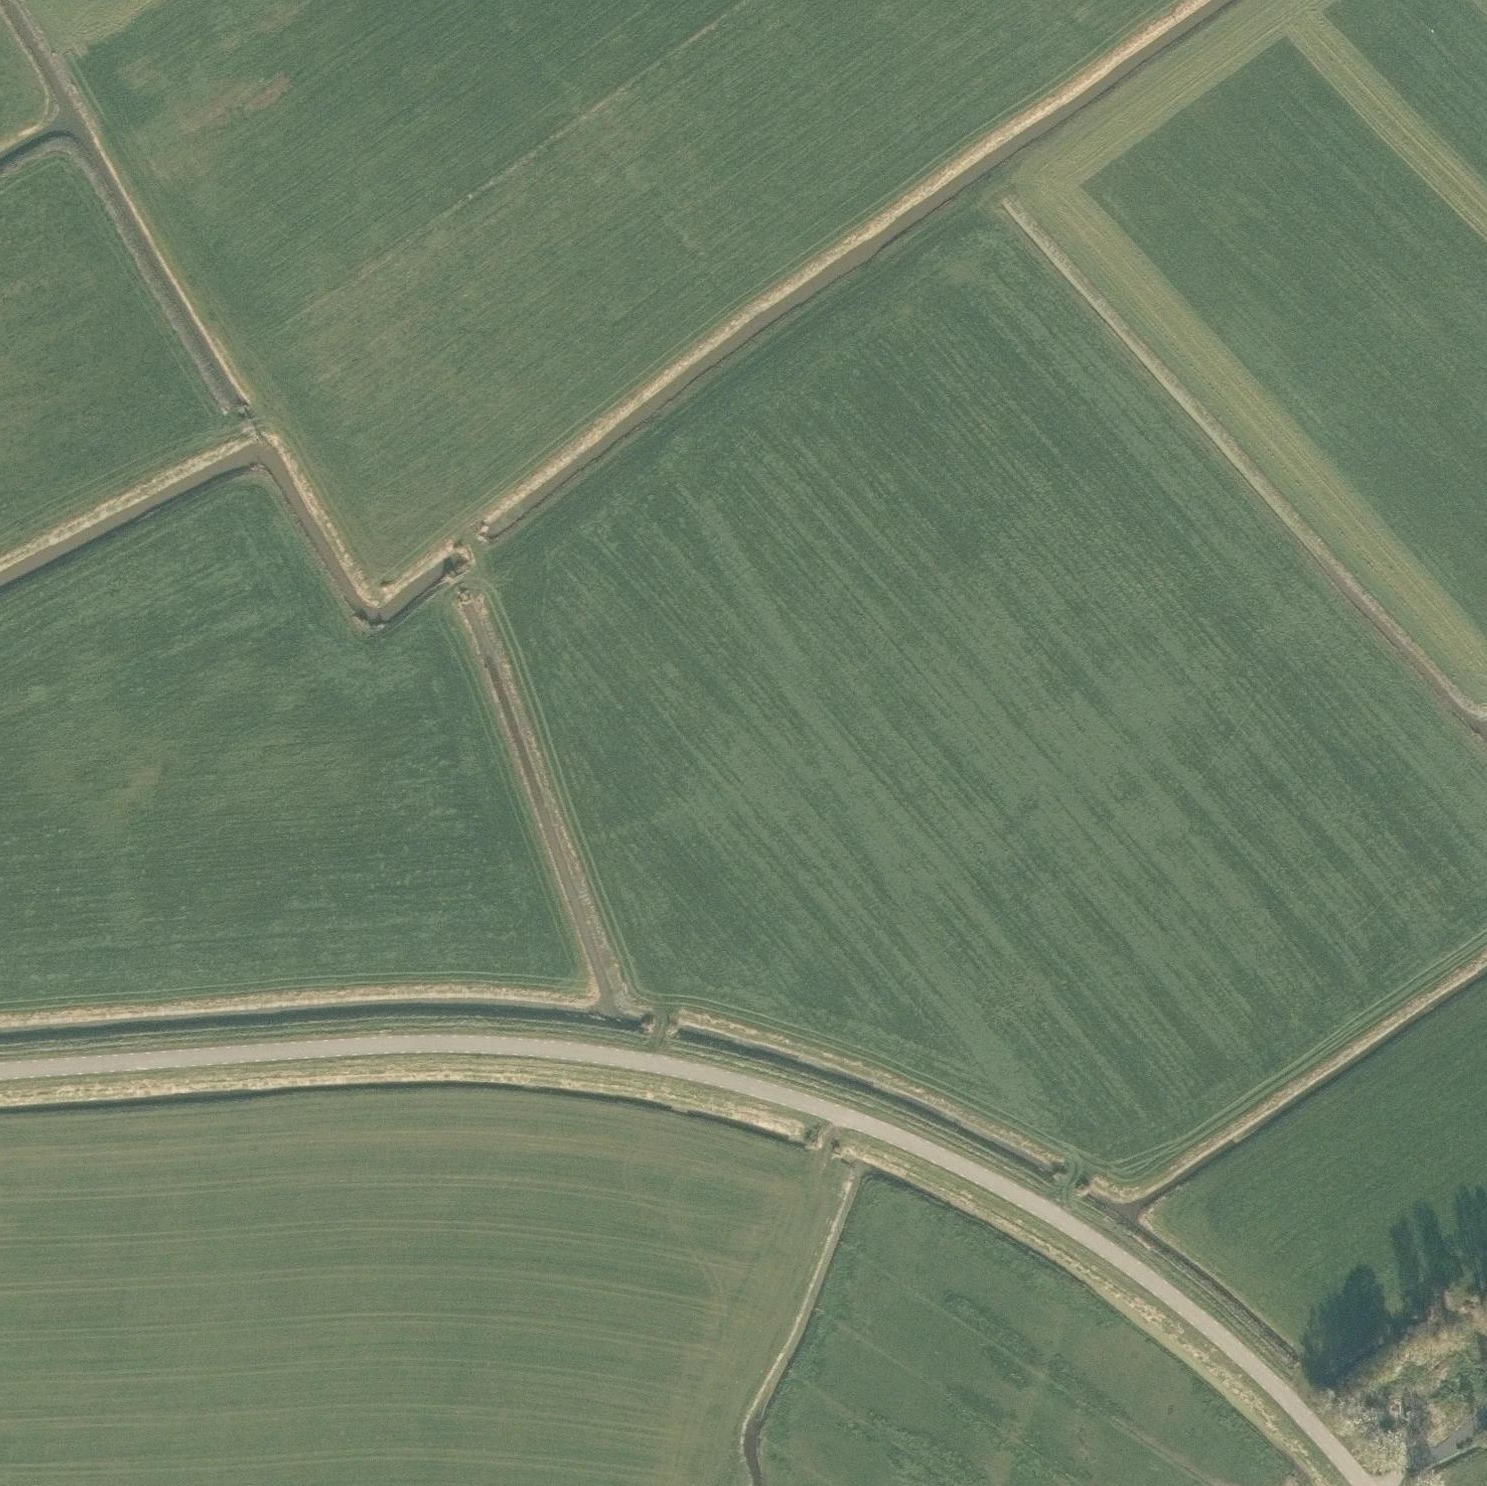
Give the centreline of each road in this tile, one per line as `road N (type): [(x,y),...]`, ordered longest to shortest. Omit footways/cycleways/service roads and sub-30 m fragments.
road 1 (tertiary): [(1365,1485),(1259,1371),(1107,1248),(921,1147),(759,1088),(617,1057),(471,1044),(0,1071)]

